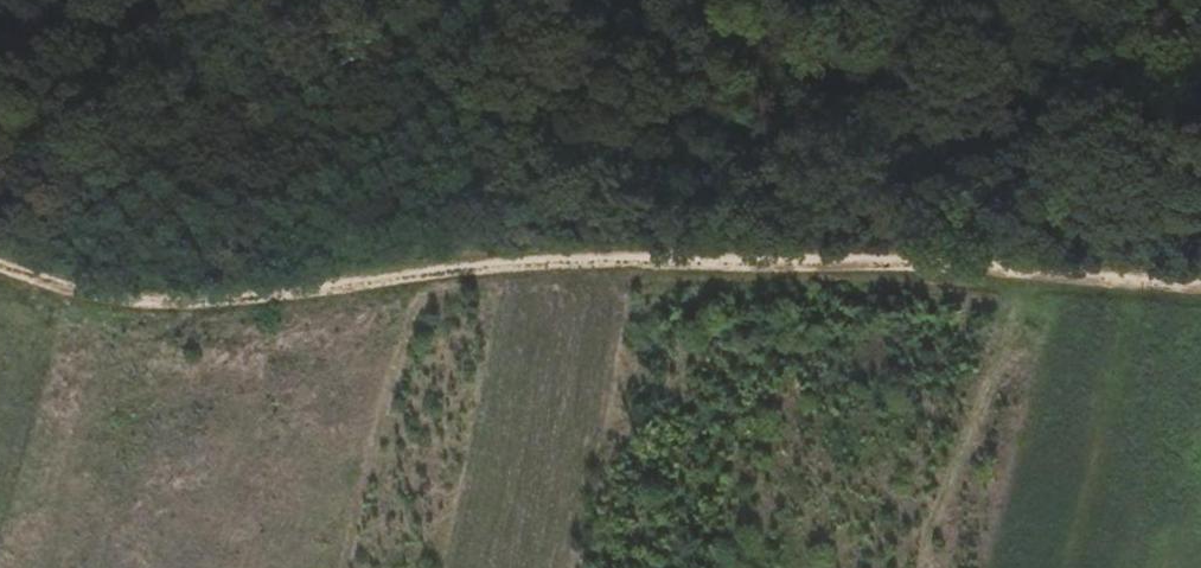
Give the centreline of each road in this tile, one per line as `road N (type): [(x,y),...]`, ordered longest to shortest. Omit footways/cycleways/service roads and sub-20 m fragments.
road 1 (track): [(0,273),(76,304),(554,266),(1200,294)]

